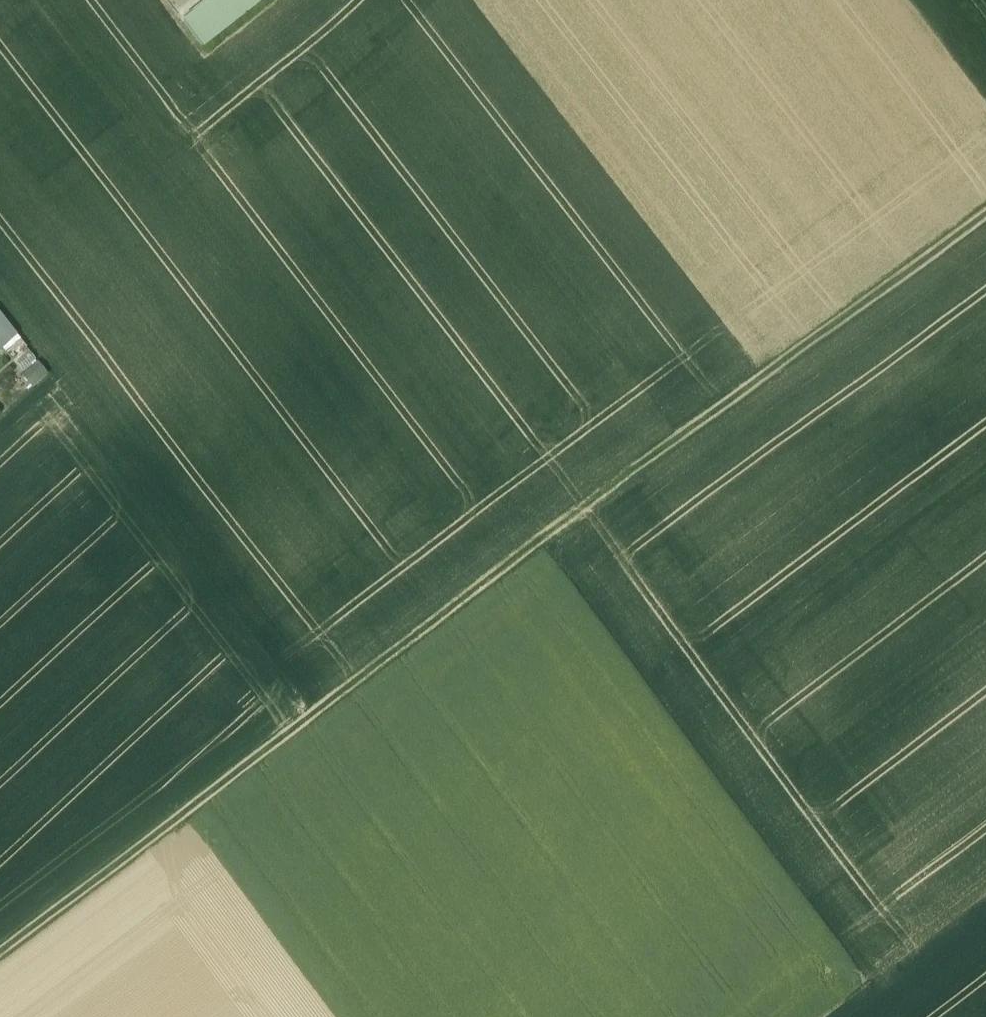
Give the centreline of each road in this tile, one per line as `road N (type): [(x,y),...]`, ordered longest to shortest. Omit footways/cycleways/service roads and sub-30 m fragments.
road 1 (track): [(985,216),(0,956)]

